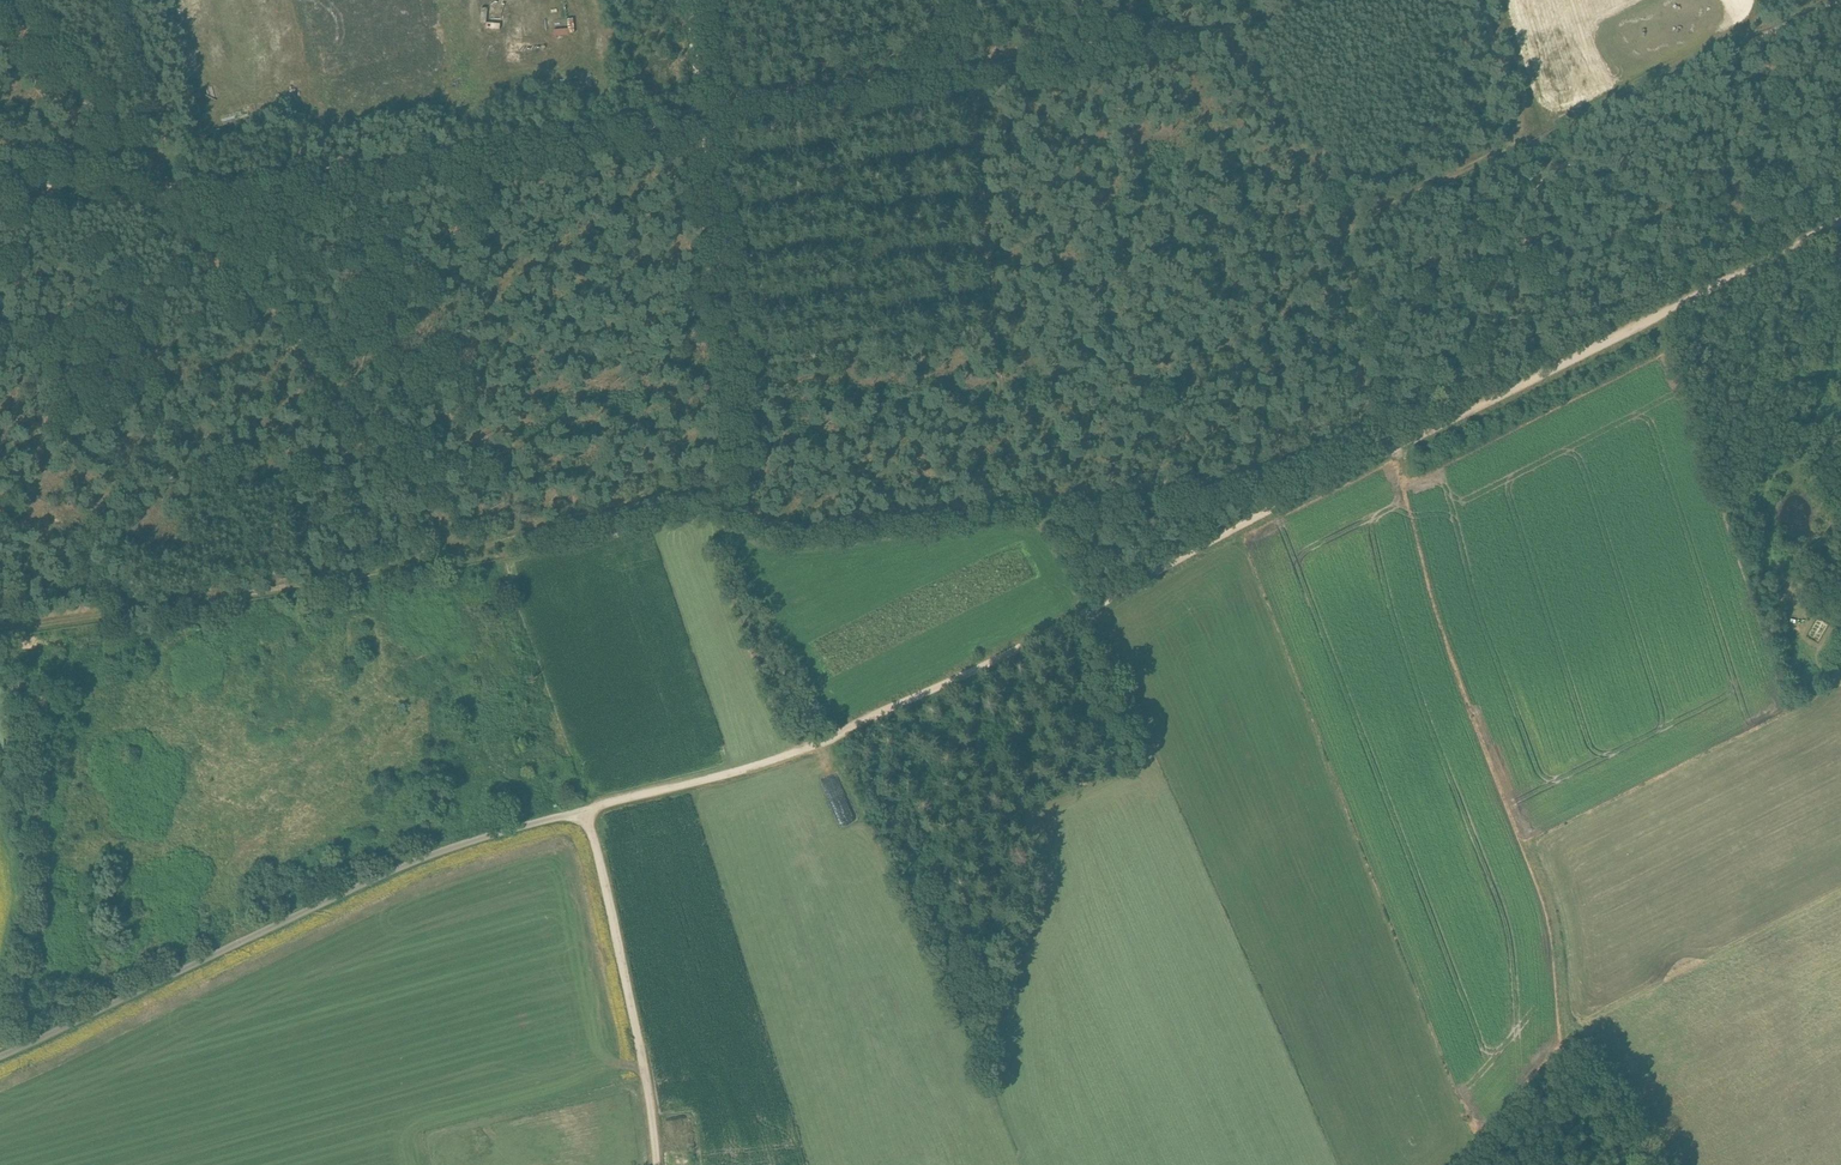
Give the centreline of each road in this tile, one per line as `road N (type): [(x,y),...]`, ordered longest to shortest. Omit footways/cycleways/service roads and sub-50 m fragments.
road 1 (track): [(655,1164),(645,1074),(587,810),(747,768),(851,729),(1840,225)]
road 2 (unclassified): [(0,1056),(411,862),(587,810)]

